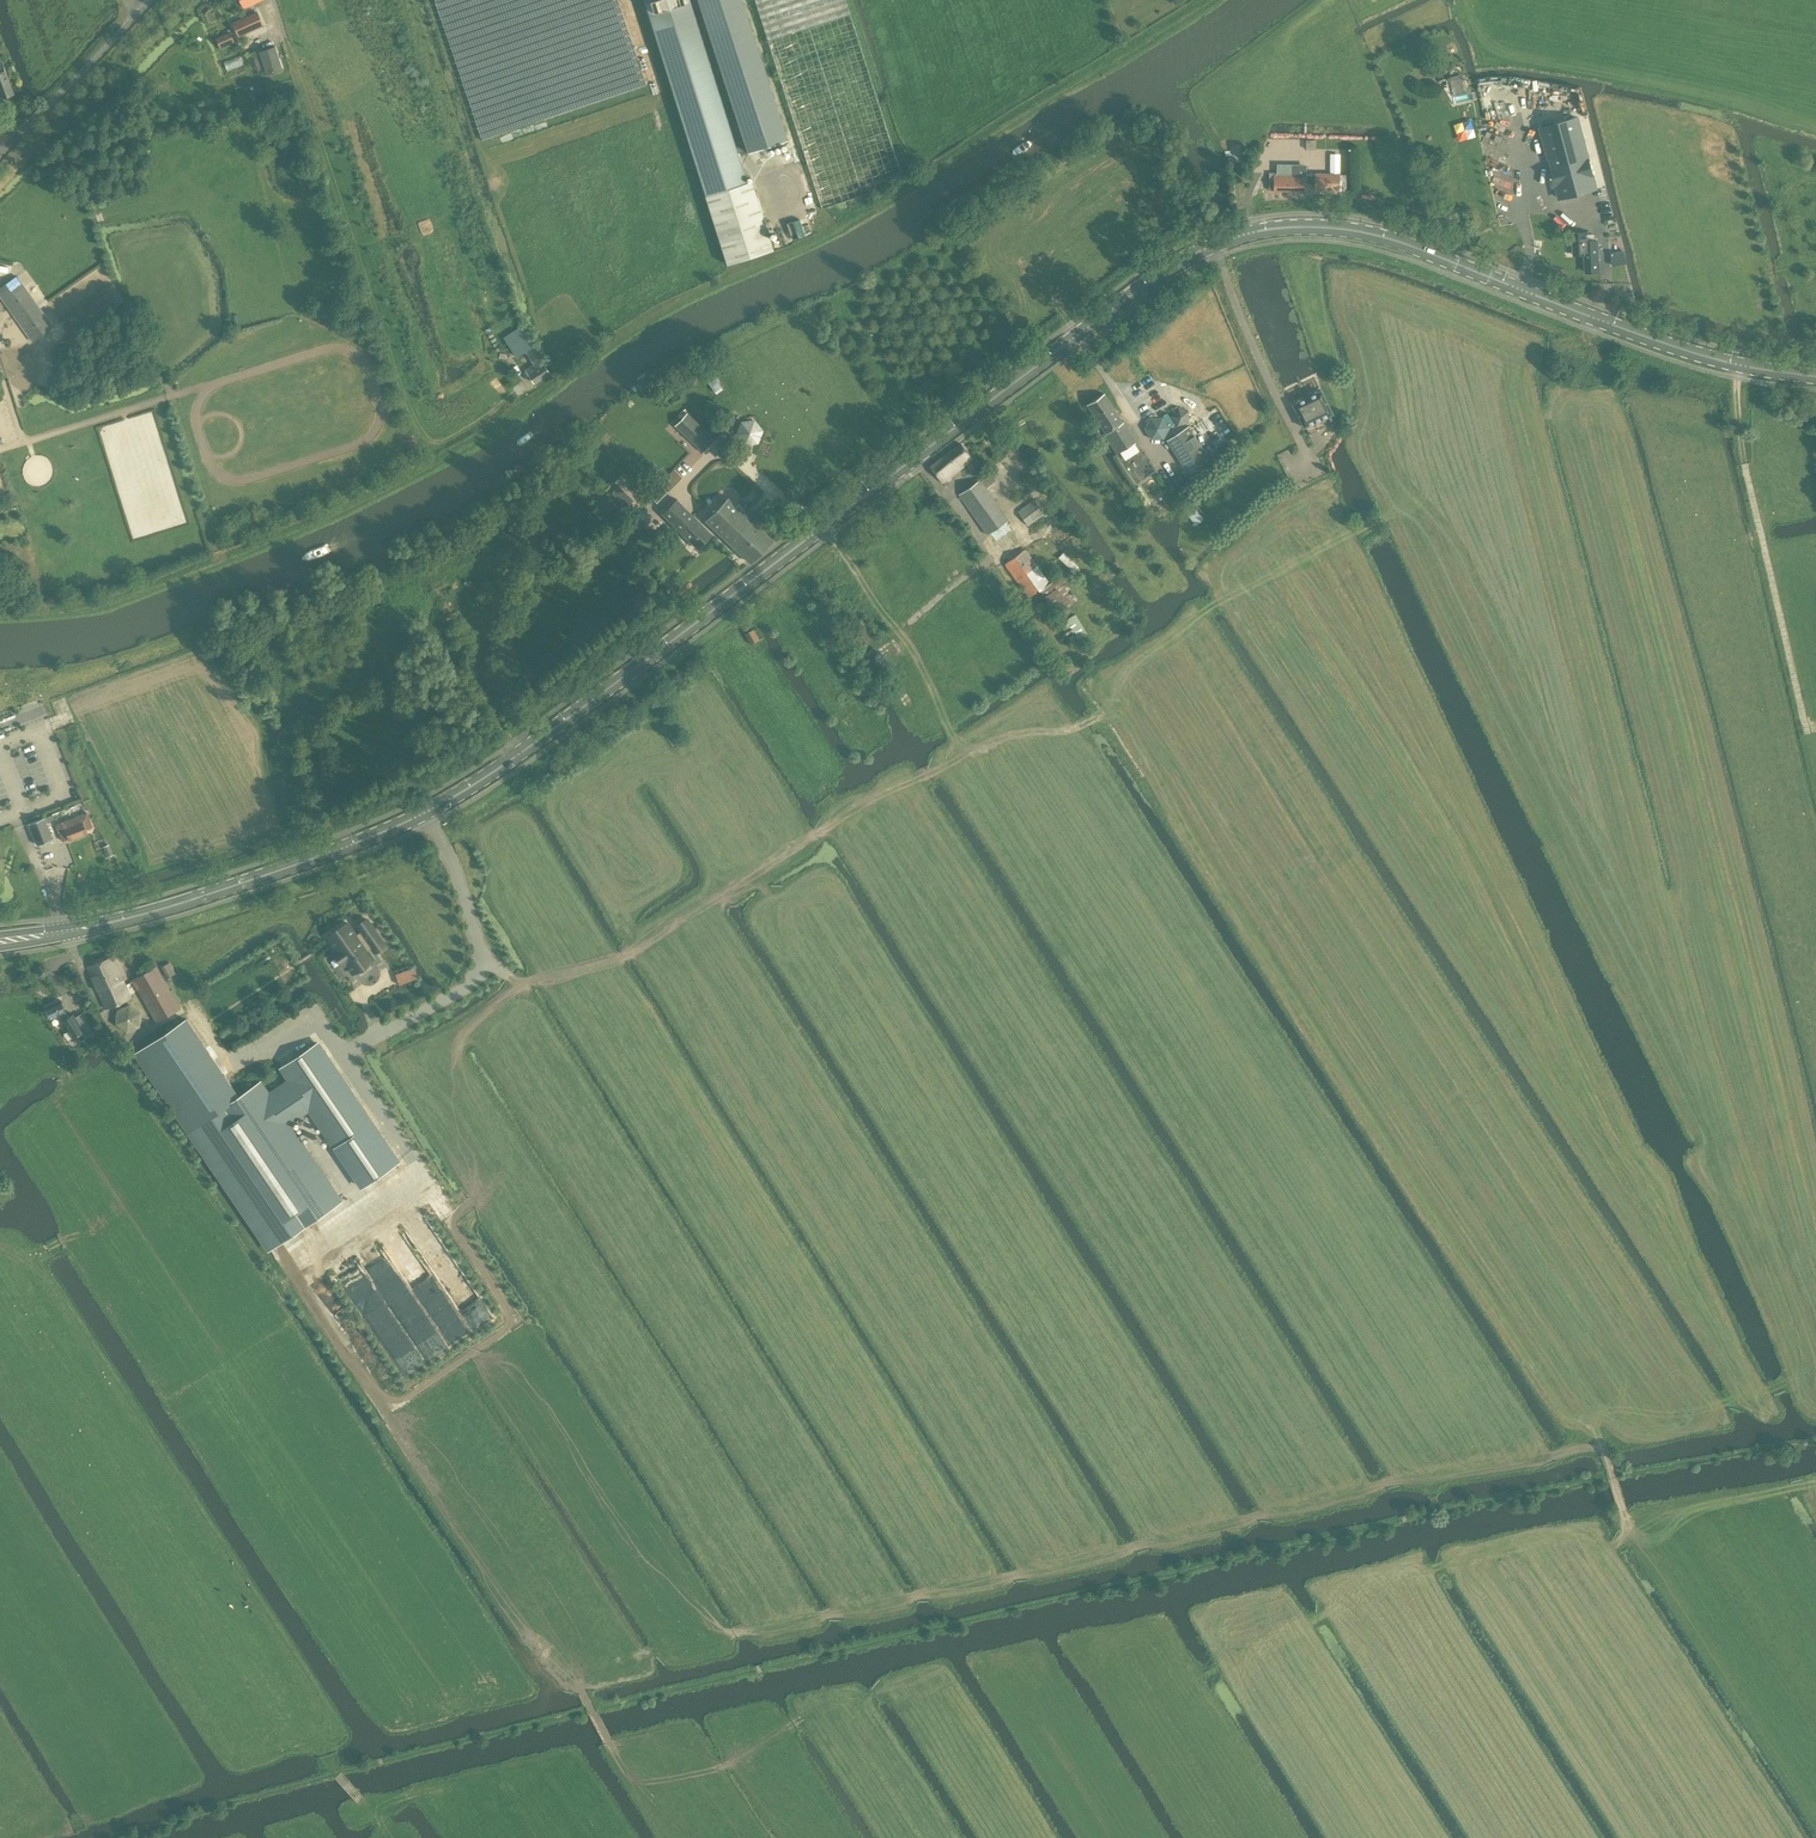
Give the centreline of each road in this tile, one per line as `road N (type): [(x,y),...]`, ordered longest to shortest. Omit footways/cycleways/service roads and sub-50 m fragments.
road 1 (primary): [(0,942),(196,901),(300,866),(460,793),(1143,285),(1244,236),(1293,226),(1367,233),(1710,359),(1815,378)]
road 2 (track): [(127,1837),(336,1771),(761,1668),(1407,1519),(1815,1441)]
road 3 (track): [(1187,838),(1541,1382),(1598,1436),(1611,1476)]
road 4 (track): [(1103,715),(1067,732),(1003,736),(764,861),(623,661)]
road 5 (track): [(1103,715),(1124,683),(1225,600),(1385,517),(1547,418),(1600,401),(1598,388)]
road 6 (track): [(1815,727),(1807,729),(1747,474),(1738,364)]
road 7 (track): [(487,967),(523,983),(614,962),(764,861)]
road 8 (track): [(964,754),(898,631),(815,518)]
road 9 (track): [(1815,1486),(1669,1517),(1628,1537),(1611,1476)]
road 10 (tertiary): [(0,153),(151,0)]
road 11 (track): [(458,1830),(429,1791),(372,1806),(359,1798),(315,1733)]
road 12 (track): [(1187,838),(1103,715)]
road 13 (track): [(1376,1400),(1429,1480),(1436,1513)]

